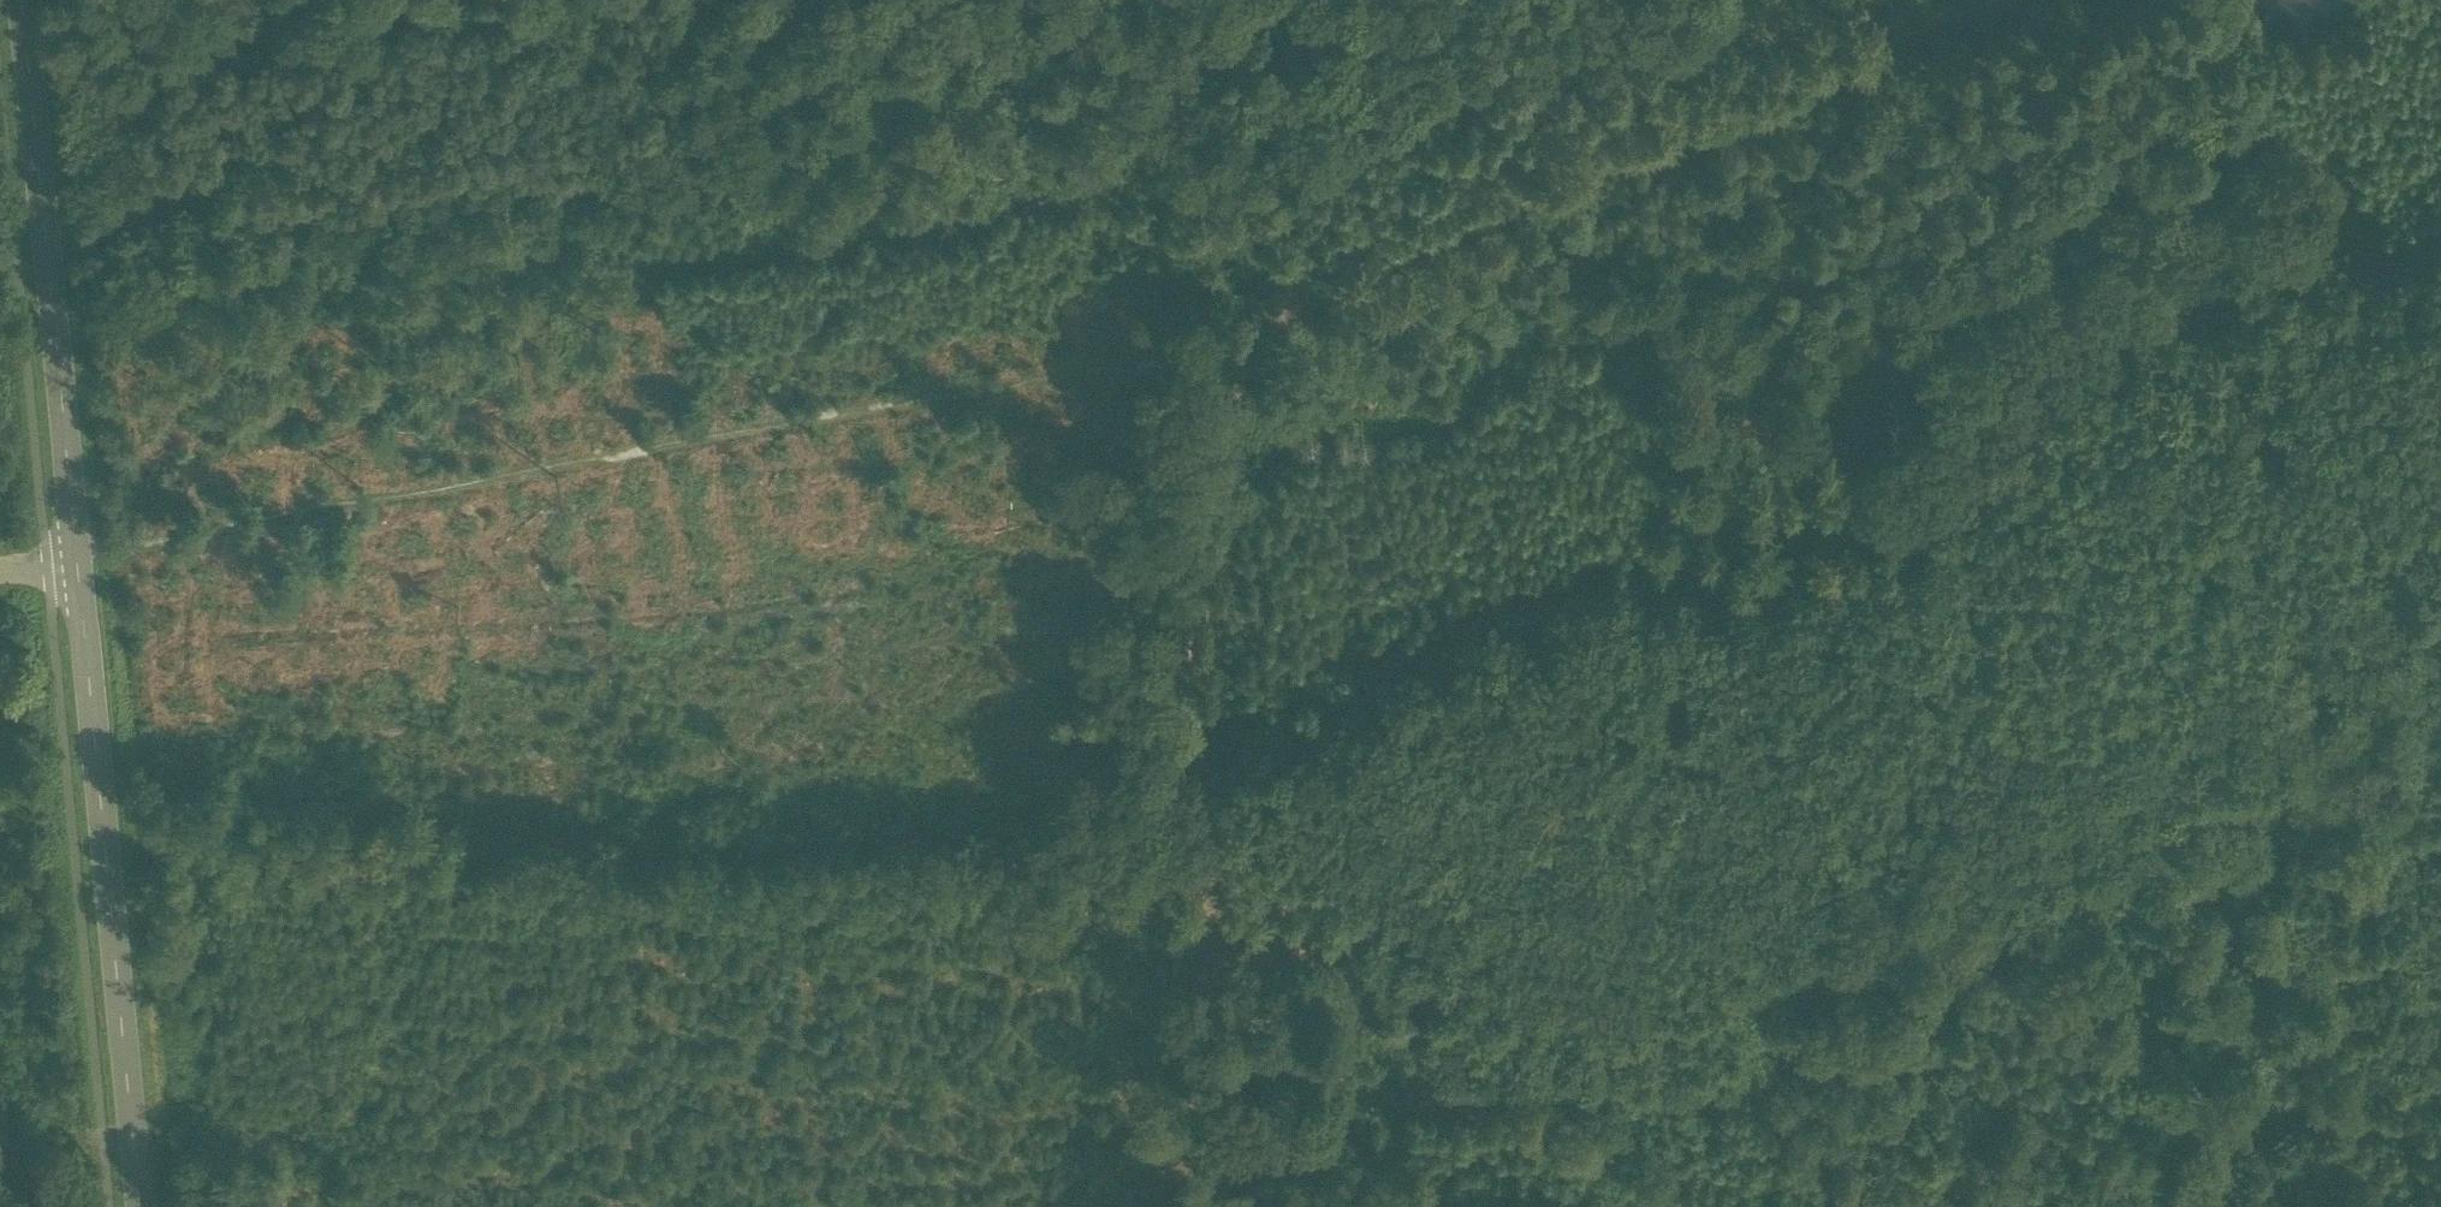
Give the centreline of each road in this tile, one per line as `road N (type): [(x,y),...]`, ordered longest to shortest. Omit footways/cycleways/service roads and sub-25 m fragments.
road 1 (track): [(77,562),(108,546),(871,391),(1345,280),(1988,0)]
road 2 (tertiary): [(77,562),(140,1206)]
road 3 (tertiary): [(21,0),(77,562)]

